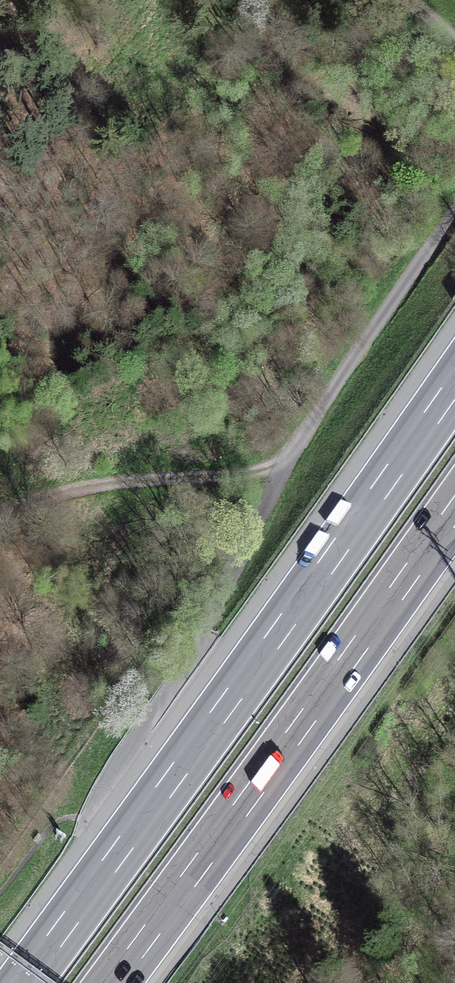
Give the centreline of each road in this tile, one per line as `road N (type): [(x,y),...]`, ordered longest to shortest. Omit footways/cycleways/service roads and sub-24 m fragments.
road 1 (motorway): [(454,385),(23,982)]
road 2 (motorway): [(112,982),(454,512)]
road 3 (track): [(289,460),(235,475),(99,485),(0,516)]

